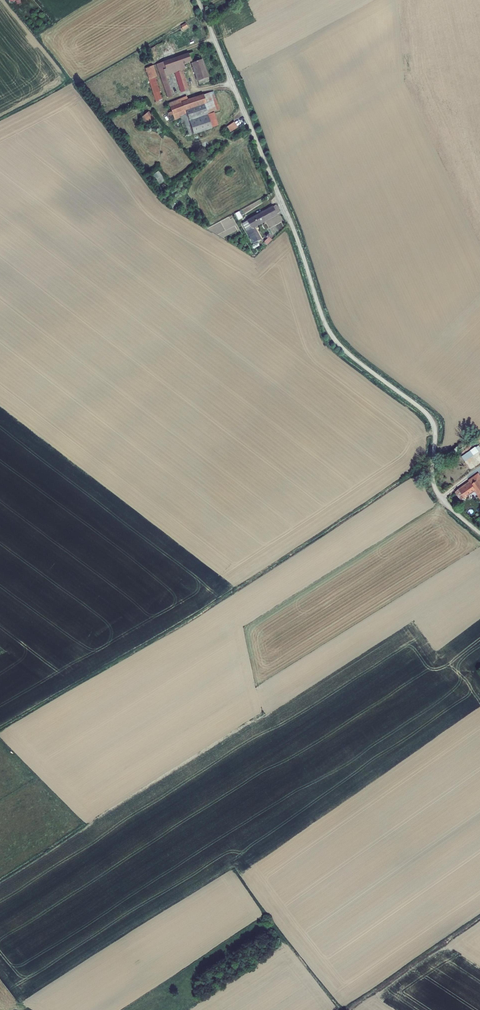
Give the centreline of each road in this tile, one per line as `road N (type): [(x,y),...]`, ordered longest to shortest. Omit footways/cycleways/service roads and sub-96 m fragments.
road 1 (unclassified): [(198,0),(328,329),(431,418),(436,491),(479,533)]

